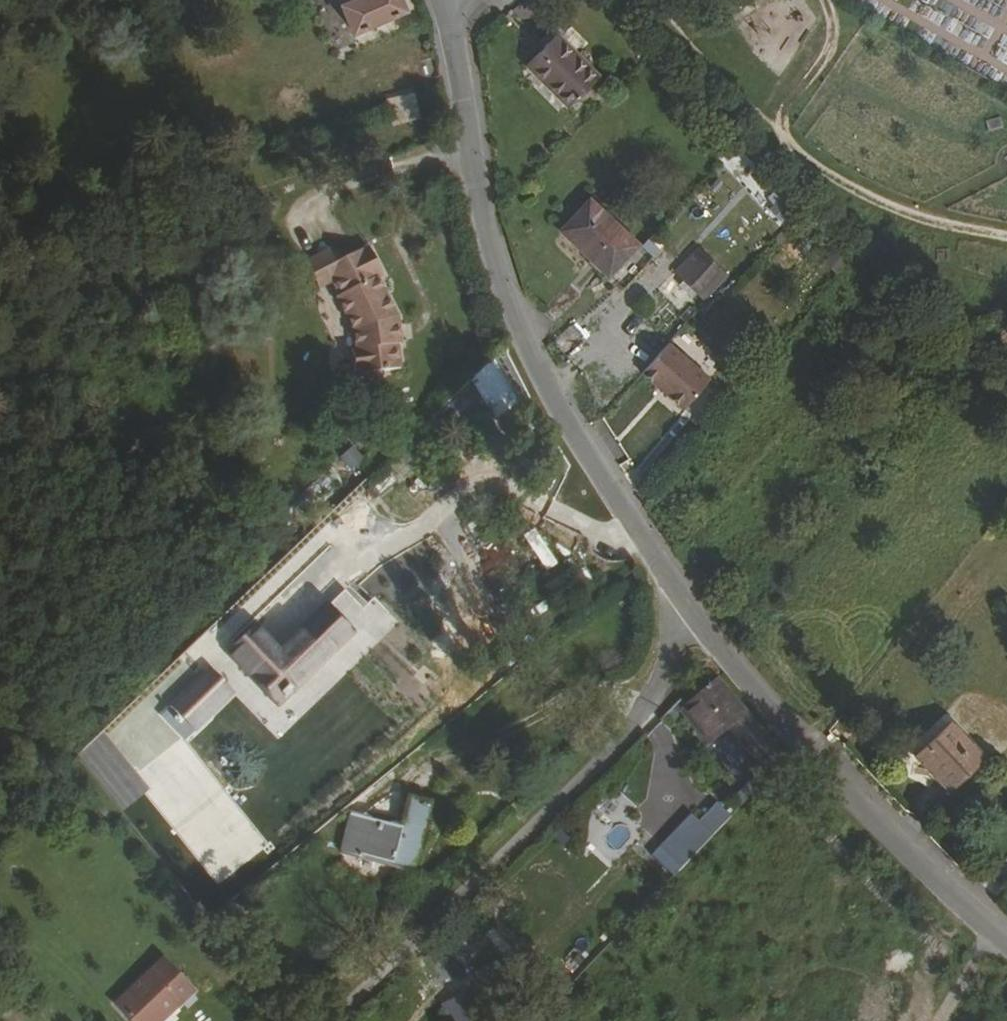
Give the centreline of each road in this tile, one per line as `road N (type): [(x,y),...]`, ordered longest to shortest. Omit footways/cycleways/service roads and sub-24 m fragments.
road 1 (residential): [(693,625),(654,703),(320,1020)]
road 2 (unclassified): [(693,625),(550,392),(501,281),(472,147)]
road 3 (residential): [(59,270),(335,175),(472,147)]
road 4 (unclassified): [(1006,917),(744,694),(693,625)]
road 5 (unclassified): [(472,147),(439,0)]

